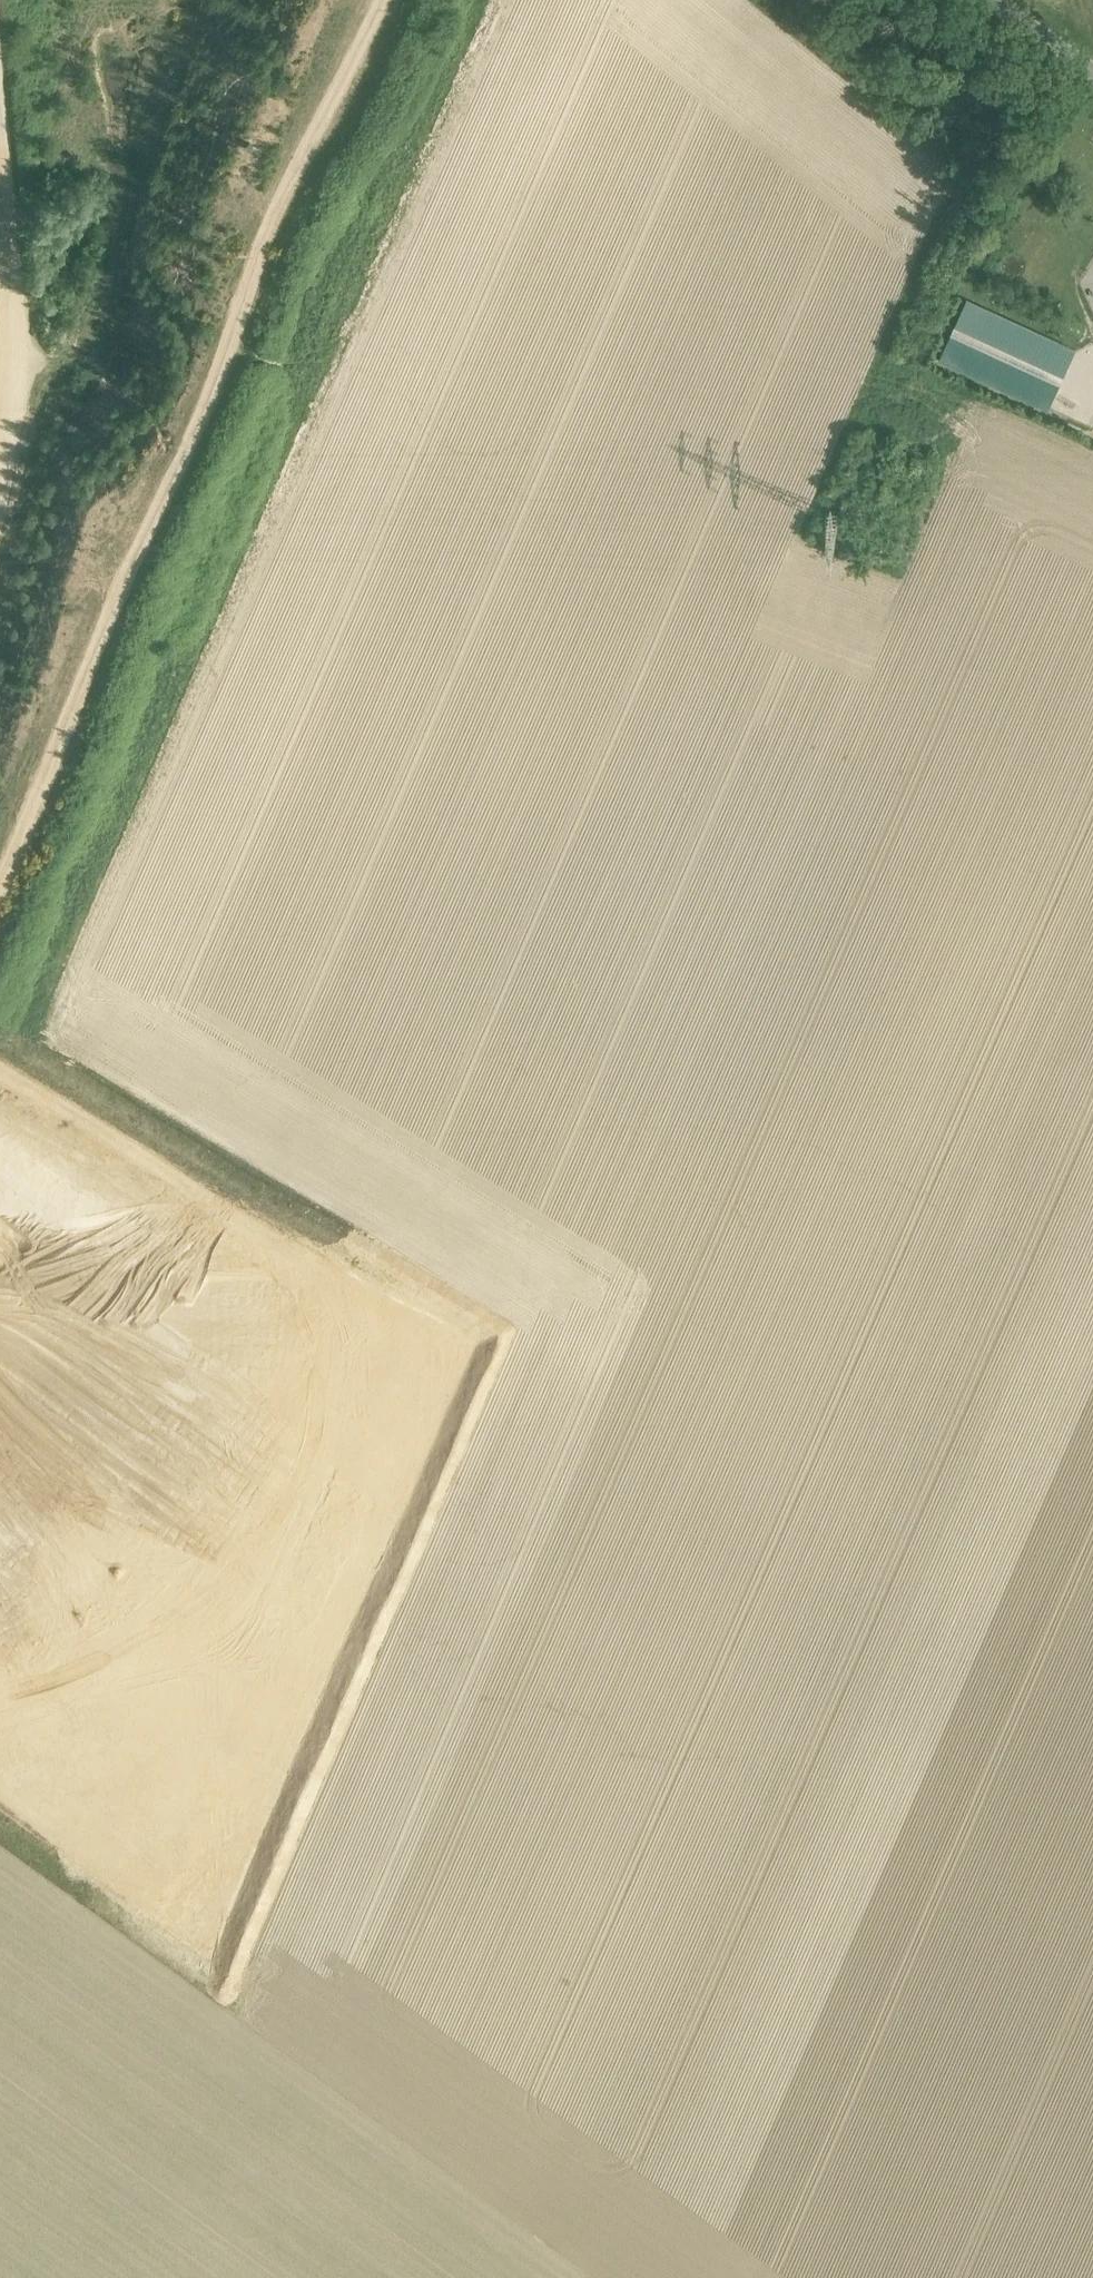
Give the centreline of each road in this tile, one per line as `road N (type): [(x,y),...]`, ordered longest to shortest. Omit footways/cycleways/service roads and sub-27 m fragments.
road 1 (track): [(0,169),(13,379),(0,480)]

